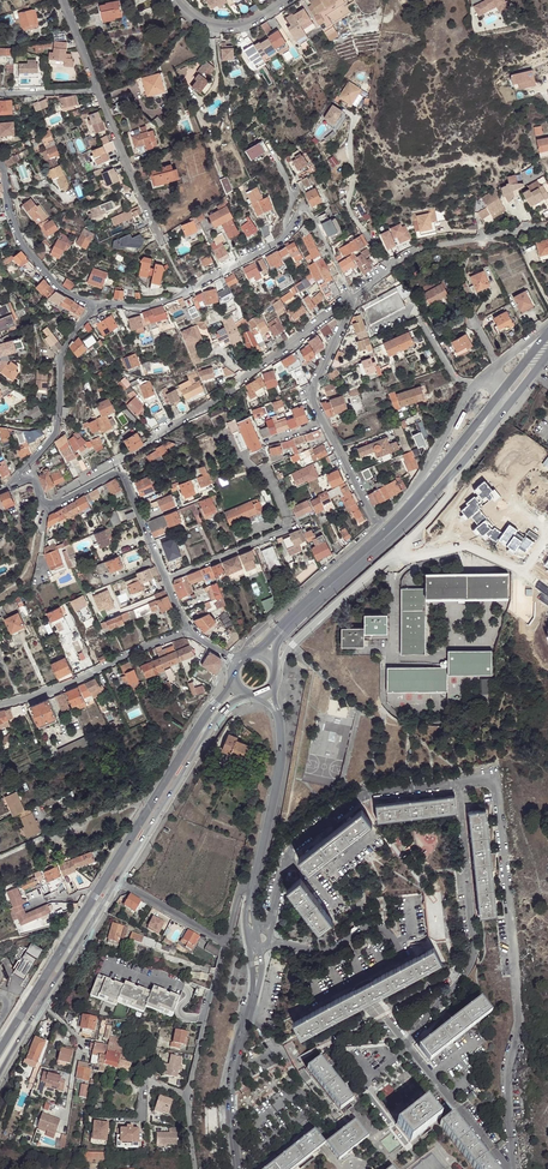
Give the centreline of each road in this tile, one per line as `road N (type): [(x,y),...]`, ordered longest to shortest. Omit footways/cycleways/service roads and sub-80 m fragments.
road 1 (residential): [(459,783),(486,780),(497,797),(521,1018),(509,1081),(514,1168)]
road 2 (secondary): [(502,392),(381,534),(252,652)]
road 3 (residential): [(95,305),(173,298),(284,237),(304,208),(328,247)]
road 4 (residential): [(459,783),(476,948),(468,971),(407,1044)]
road 5 (residential): [(276,676),(291,647),(448,499),(448,480)]
road 6 (secondary): [(273,662),(283,634),(448,480)]
road 7 (secondary): [(232,674),(108,875)]
road 8 (unclassified): [(196,1168),(187,1093),(225,943)]
road 9 (secondary): [(117,880),(214,720),(245,694)]
road 10 (secondary): [(0,1073),(117,880)]
road 11 (residential): [(232,389),(47,506)]
road 12 (secondary): [(108,875),(0,1050)]
road 13 (residential): [(188,630),(66,686),(0,704)]
road 14 (residential): [(286,862),(366,794),(459,783)]
road 15 (residential): [(19,480),(57,431),(61,360),(95,305)]
road 16 (residential): [(166,580),(122,474),(47,506)]
road 17 (unclassified): [(377,527),(248,641),(244,654)]
road 18 (residential): [(95,305),(68,293),(18,237),(0,163)]
road 19 (residential): [(276,709),(281,768),(254,883)]
road 20 (residential): [(253,997),(231,1096),(238,1168)]
road 21 (unclassified): [(474,386),(417,484),(377,527)]
road 22 (residential): [(407,1044),(510,1168)]
road 23 (residential): [(166,580),(282,532),(287,517)]
road 24 (unclassified): [(99,90),(149,221)]
road 25 (residential): [(272,941),(318,949),(379,928),(398,943)]
road 26 (residential): [(349,299),(243,380)]
road 27 (residential): [(323,421),(313,391),(349,299)]
road 28 (unclassified): [(225,943),(117,880)]
road 29 (residential): [(285,0),(229,28),(207,24),(176,0)]
road 30 (track): [(0,789),(112,736)]

